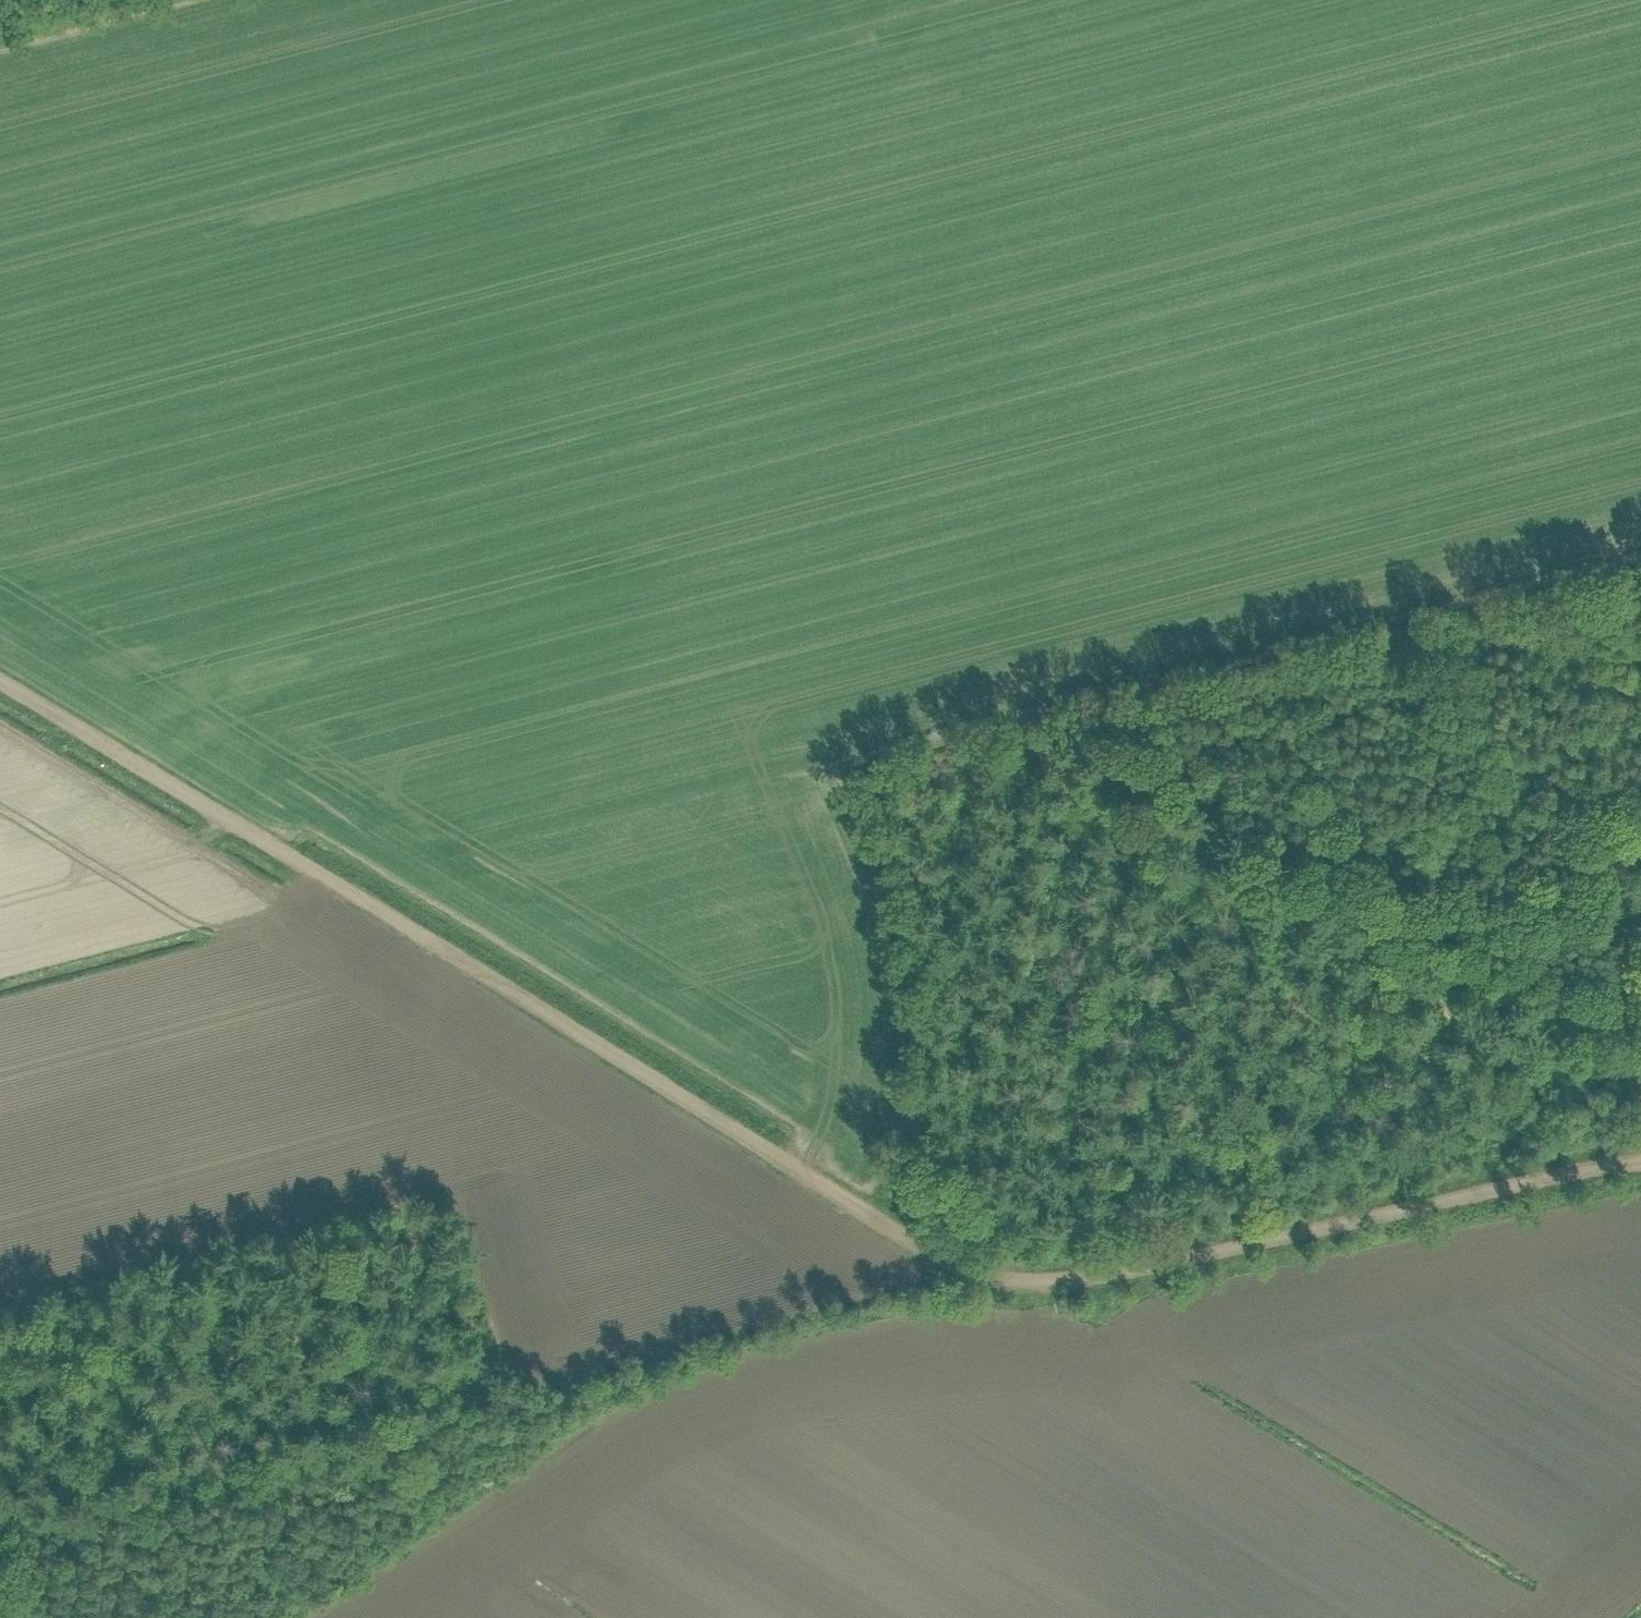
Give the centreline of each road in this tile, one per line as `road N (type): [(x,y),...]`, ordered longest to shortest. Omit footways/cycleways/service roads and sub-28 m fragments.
road 1 (track): [(0,681),(917,1246),(996,1281),(1032,1285),(1112,1276),(1640,1163)]
road 2 (track): [(1640,1098),(1039,724)]

